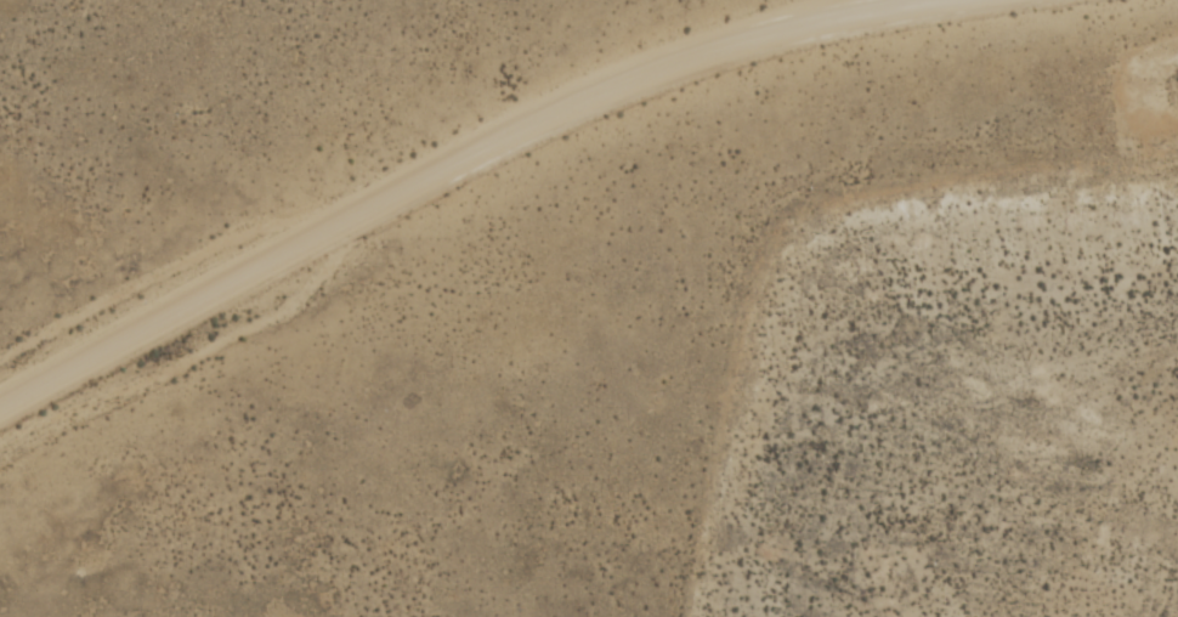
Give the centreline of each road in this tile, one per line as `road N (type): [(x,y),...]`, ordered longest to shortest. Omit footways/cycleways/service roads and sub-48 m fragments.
road 1 (residential): [(0,408),(310,233),(604,86),(895,0)]

